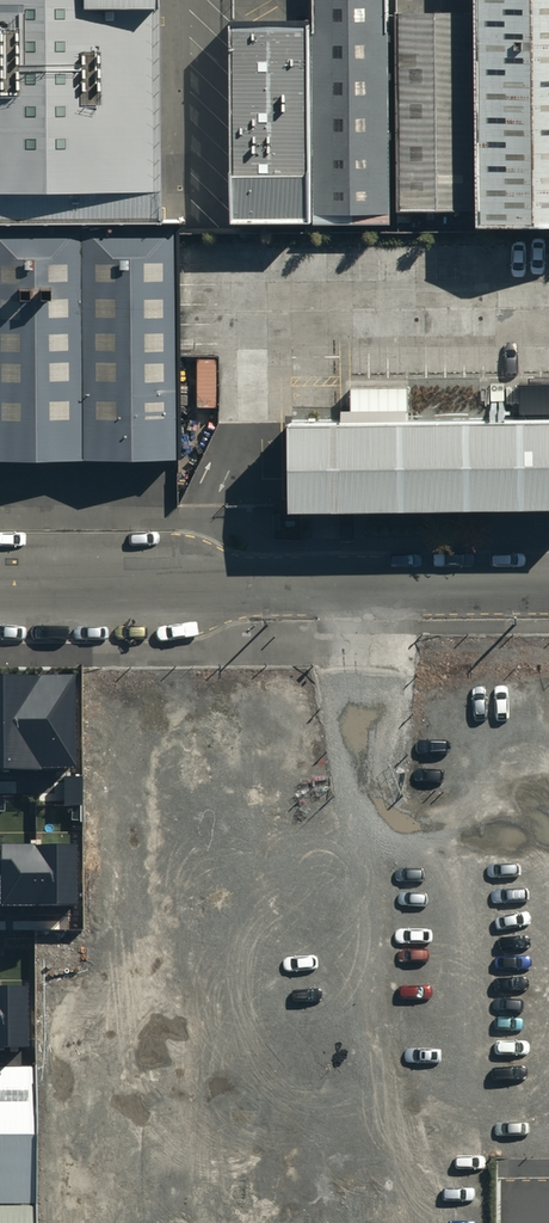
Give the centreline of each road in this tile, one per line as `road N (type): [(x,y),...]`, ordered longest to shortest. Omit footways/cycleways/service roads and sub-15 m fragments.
road 1 (unclassified): [(0,586),(548,583)]

